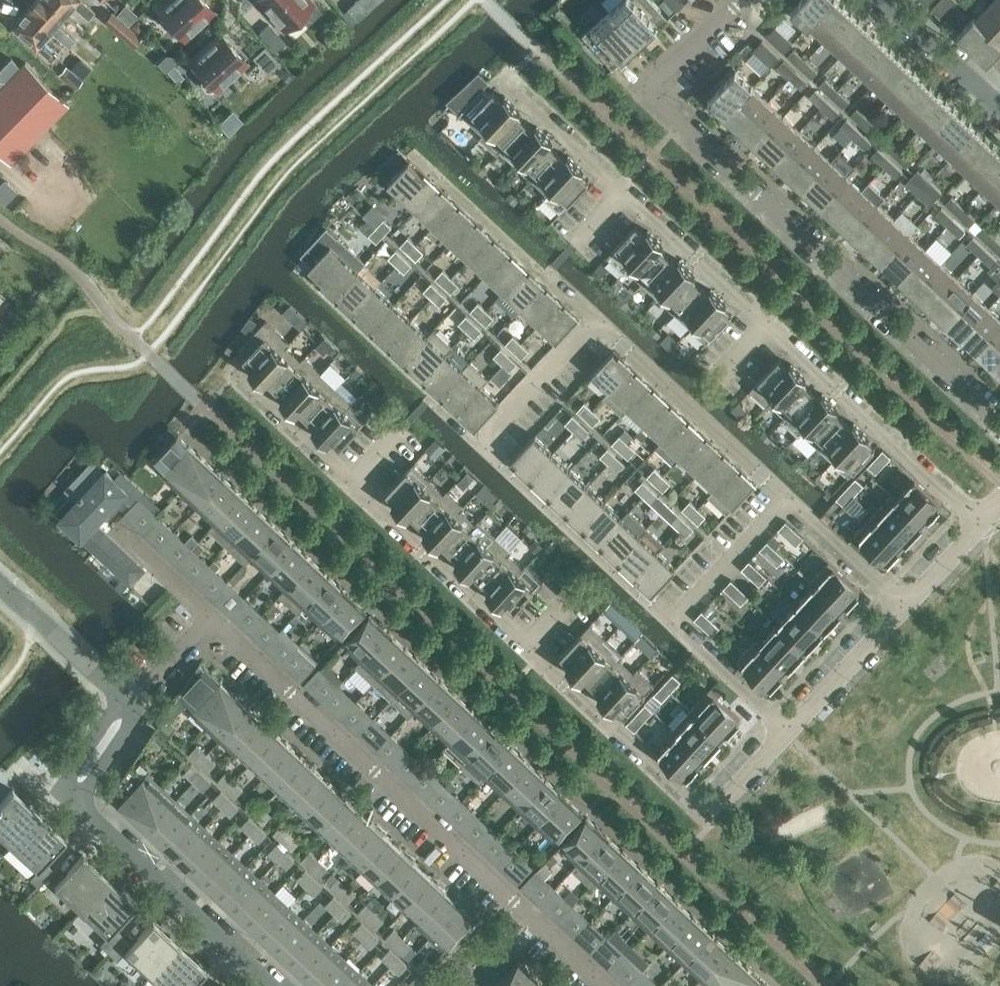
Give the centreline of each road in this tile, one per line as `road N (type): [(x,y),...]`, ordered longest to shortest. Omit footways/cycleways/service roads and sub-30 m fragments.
road 1 (residential): [(792,730),(712,815),(237,375)]
road 2 (residential): [(983,522),(503,76)]
road 3 (residential): [(999,421),(660,97),(759,0)]
road 4 (residential): [(603,985),(208,615)]
road 5 (residential): [(130,703),(68,798),(268,985)]
road 6 (residential): [(482,443),(676,622)]
road 7 (residential): [(597,321),(788,501)]
road 8 (residential): [(302,274),(482,443)]
road 9 (residential): [(426,159),(597,321)]
road 10 (residential): [(597,321),(482,443)]
road 11 (residential): [(788,501),(676,622)]
road 12 (residential): [(903,609),(792,730)]
road 13 (residential): [(676,622),(792,730)]
road 14 (residential): [(788,501),(903,609)]
road 15 (residential): [(883,0),(985,99)]
road 16 (residential): [(105,680),(0,585)]

